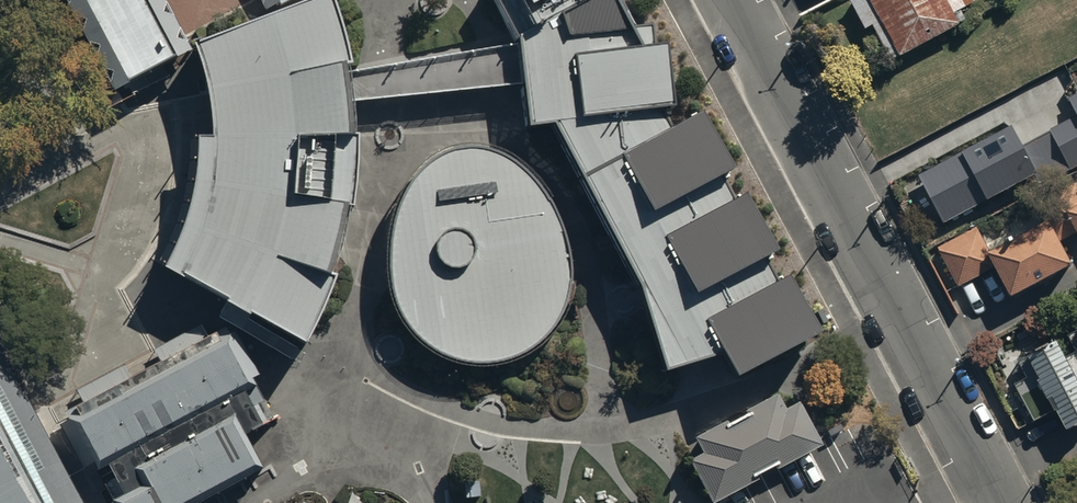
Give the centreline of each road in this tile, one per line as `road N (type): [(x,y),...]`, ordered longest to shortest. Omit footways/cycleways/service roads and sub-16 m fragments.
road 1 (residential): [(736,0),(1008,502)]

